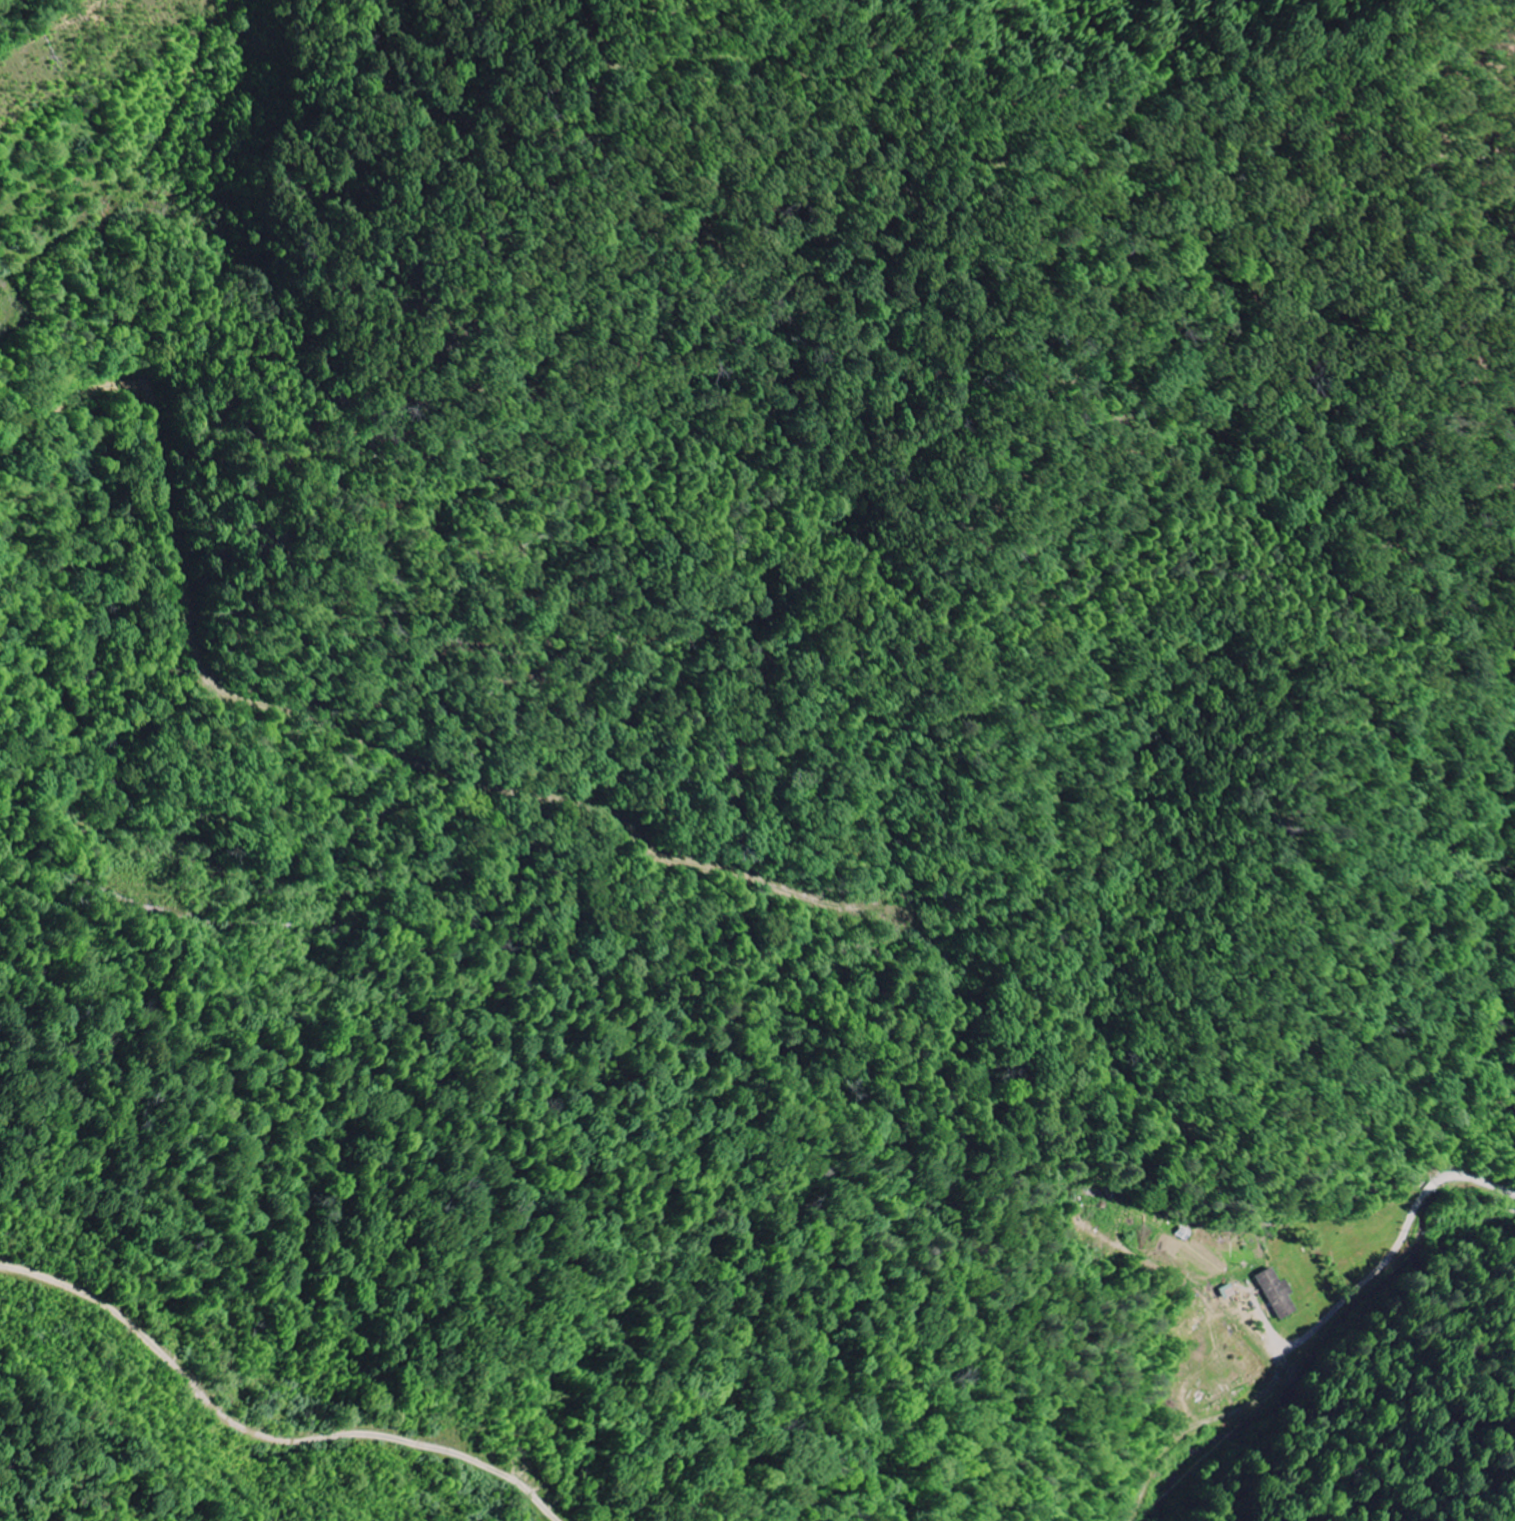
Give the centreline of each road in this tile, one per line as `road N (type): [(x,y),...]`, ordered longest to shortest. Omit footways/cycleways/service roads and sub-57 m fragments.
road 1 (residential): [(1514,1194),(1458,1176),(1431,1186),(1391,1259),(1332,1313),(1266,1394),(1168,1446),(1135,1520)]

